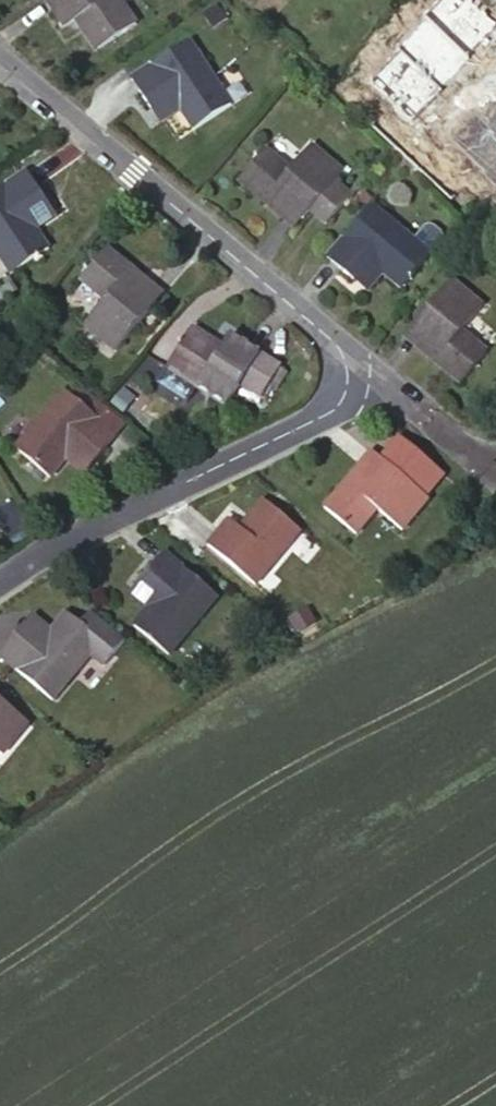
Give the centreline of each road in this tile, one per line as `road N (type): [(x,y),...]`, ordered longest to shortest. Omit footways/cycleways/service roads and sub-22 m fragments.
road 1 (residential): [(0,58),(347,348)]
road 2 (residential): [(0,577),(333,401),(347,348)]
road 3 (residential): [(347,348),(495,470)]

